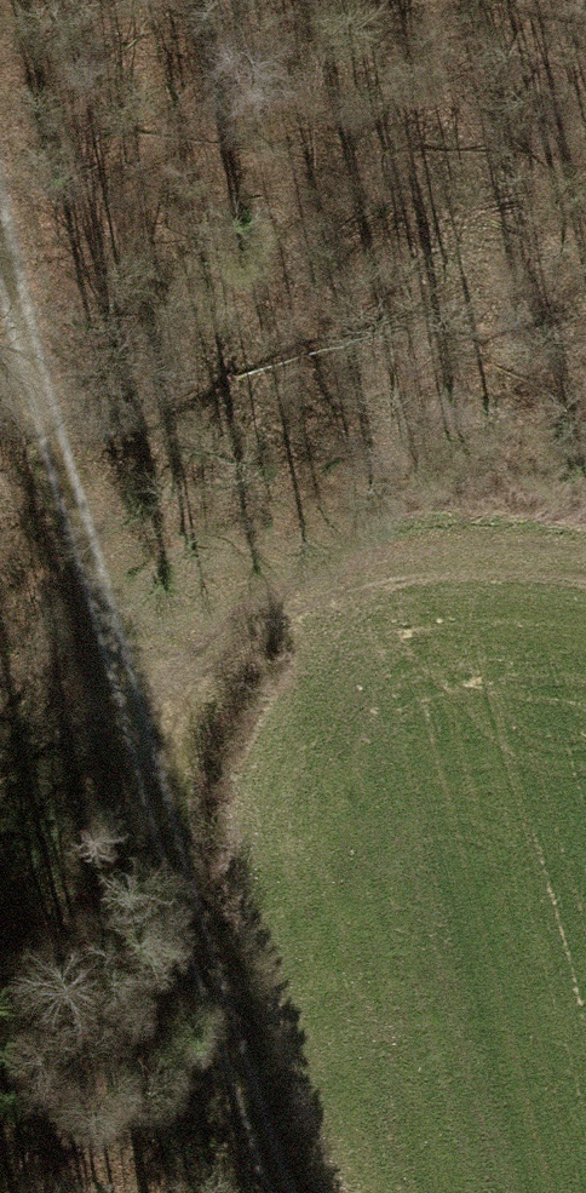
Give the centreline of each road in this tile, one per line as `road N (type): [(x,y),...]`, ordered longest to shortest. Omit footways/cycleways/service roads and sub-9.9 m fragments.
road 1 (track): [(285,1192),(0,226)]
road 2 (track): [(161,775),(289,601),(427,550),(498,543),(585,558)]

